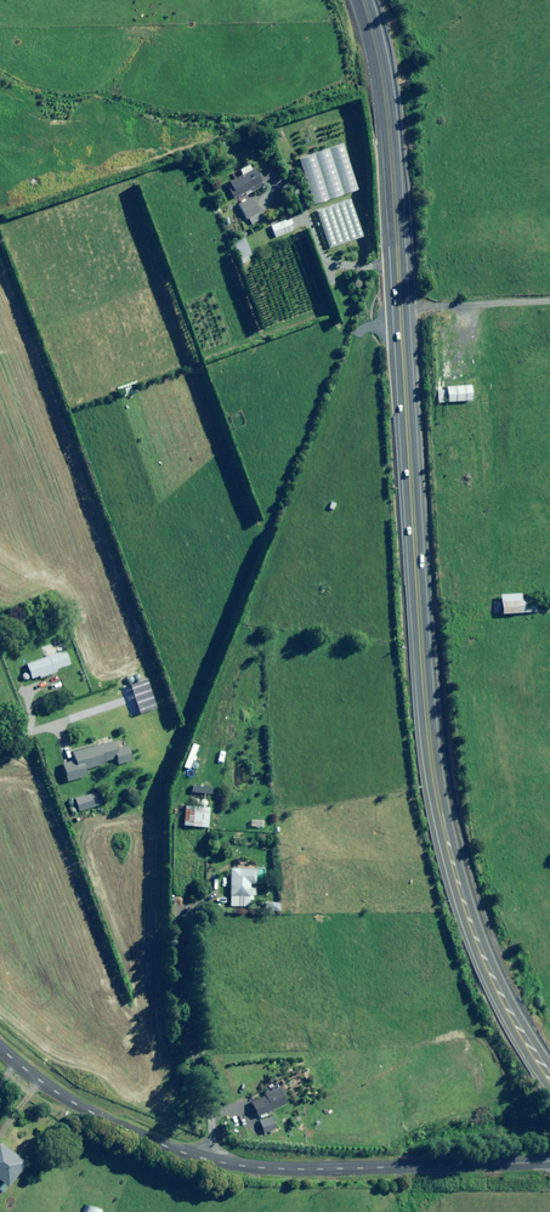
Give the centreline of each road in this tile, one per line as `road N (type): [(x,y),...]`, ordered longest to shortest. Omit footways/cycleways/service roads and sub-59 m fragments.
road 1 (trunk): [(363,0),(390,130),(423,682),(440,816),(488,974),(549,1085)]
road 2 (secondary): [(541,1163),(296,1171),(215,1162),(103,1119),(0,1048)]

